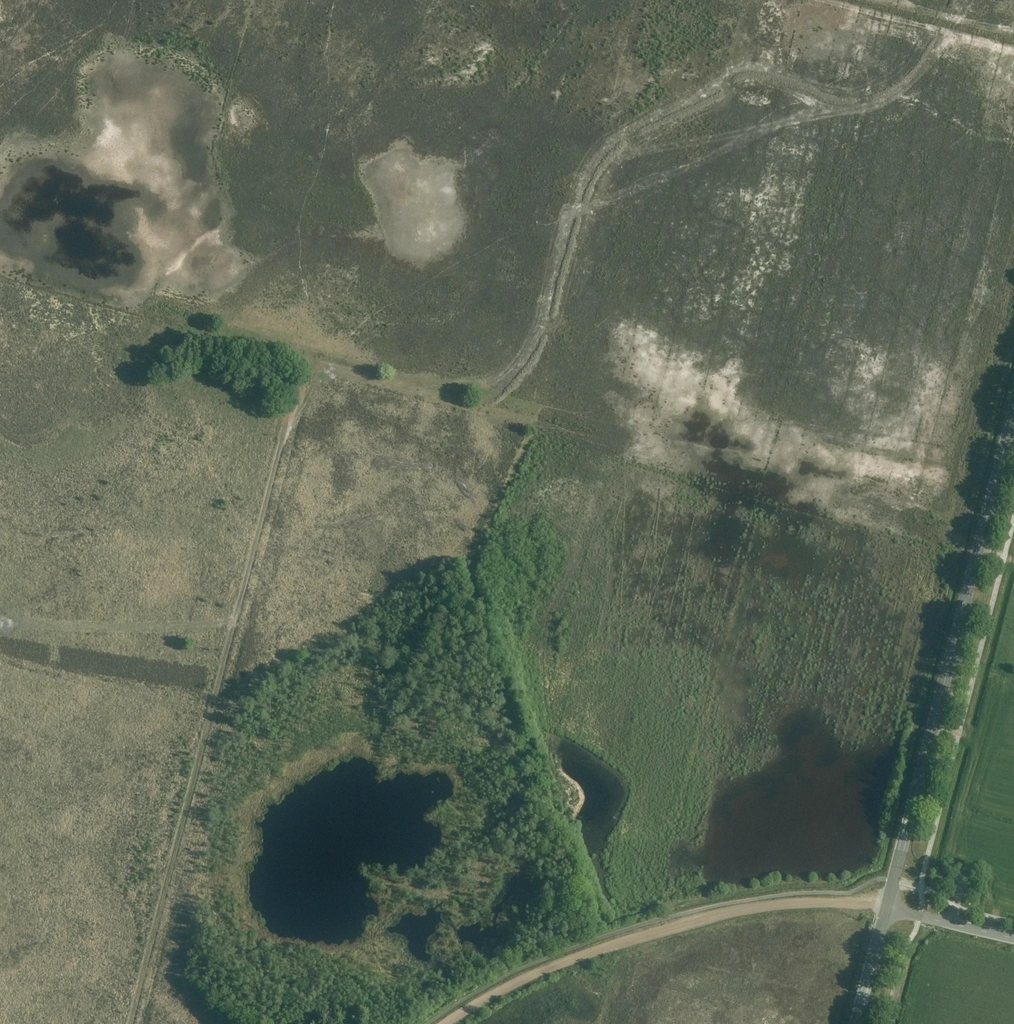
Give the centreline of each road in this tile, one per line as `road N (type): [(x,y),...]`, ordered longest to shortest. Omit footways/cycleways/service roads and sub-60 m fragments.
road 1 (track): [(131,1023),(286,422)]
road 2 (primary): [(886,906),(1013,410)]
road 3 (track): [(445,1023),(531,975),(665,927),(837,902)]
road 4 (tertiary): [(1013,939),(886,906)]
road 5 (primary): [(856,1023),(886,906)]

